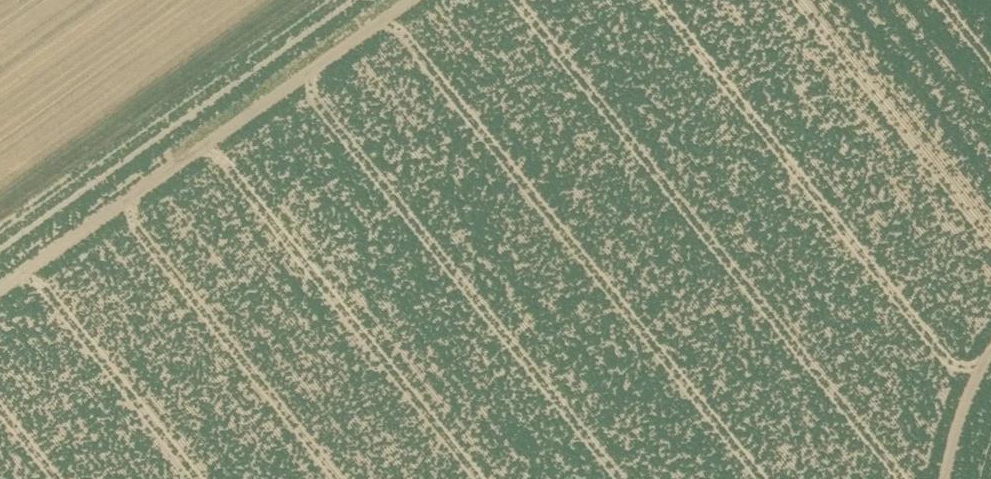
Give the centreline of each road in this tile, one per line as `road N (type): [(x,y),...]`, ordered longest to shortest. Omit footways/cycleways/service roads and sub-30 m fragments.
road 1 (track): [(0,211),(298,0)]

